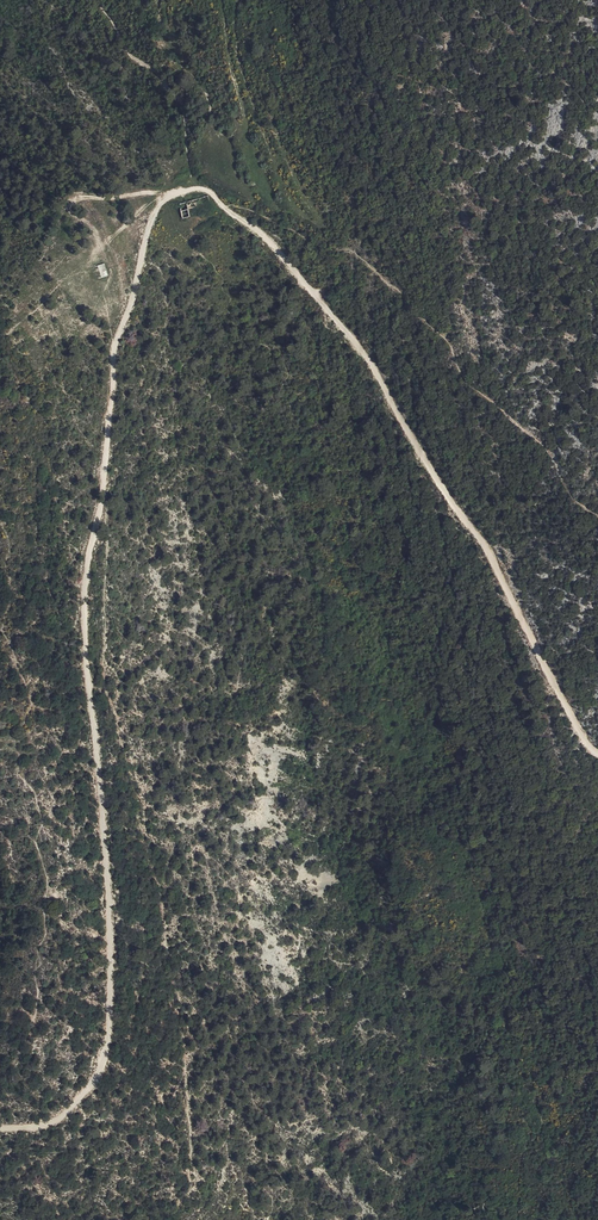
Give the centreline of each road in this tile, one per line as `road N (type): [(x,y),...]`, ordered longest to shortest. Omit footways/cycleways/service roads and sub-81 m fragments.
road 1 (track): [(191,187),(164,196),(153,219),(129,302),(87,576),(114,983),(106,1057),(88,1092),(64,1114),(0,1129)]
road 2 (track): [(597,738),(489,540),(376,366),(287,255),(233,206)]
road 3 (track): [(164,196),(70,202),(102,239),(95,274)]

